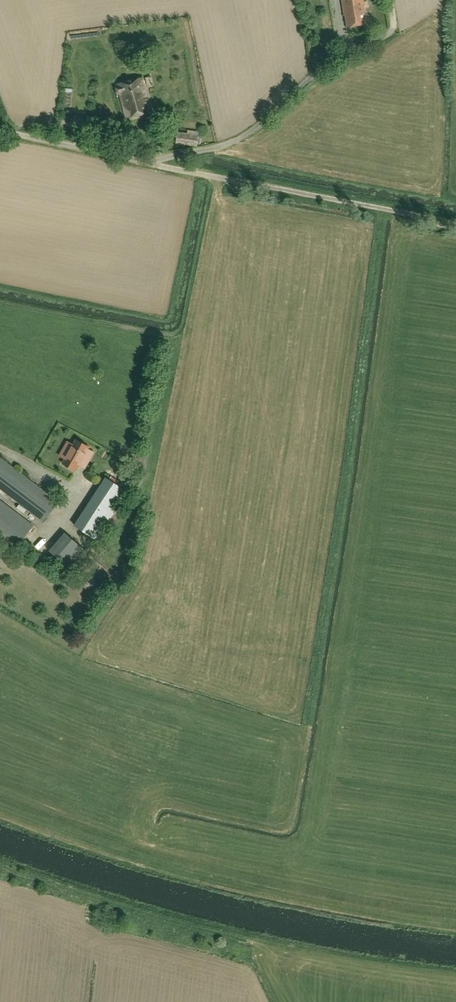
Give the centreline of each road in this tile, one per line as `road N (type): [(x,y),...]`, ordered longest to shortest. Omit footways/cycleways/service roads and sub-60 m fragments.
road 1 (unclassified): [(392,31),(335,60),(258,126),(210,149),(144,161),(0,130)]
road 2 (track): [(414,214),(153,160)]

